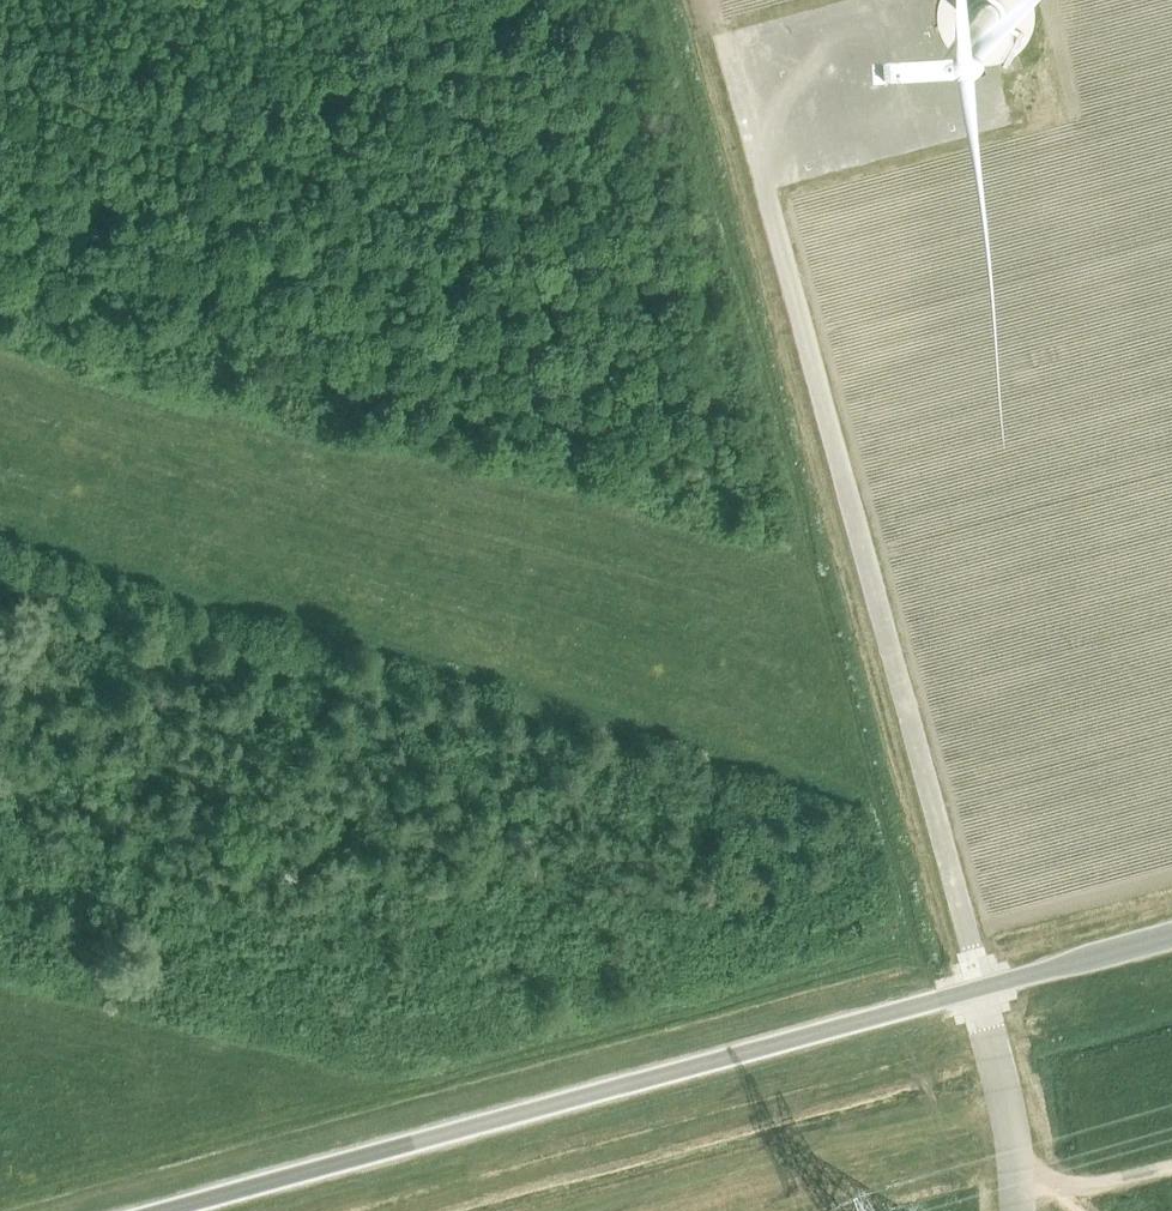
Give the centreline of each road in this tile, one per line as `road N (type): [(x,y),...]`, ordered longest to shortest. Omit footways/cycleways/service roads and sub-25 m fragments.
road 1 (unclassified): [(1171,936),(186,1210)]
road 2 (track): [(926,983),(656,0)]

